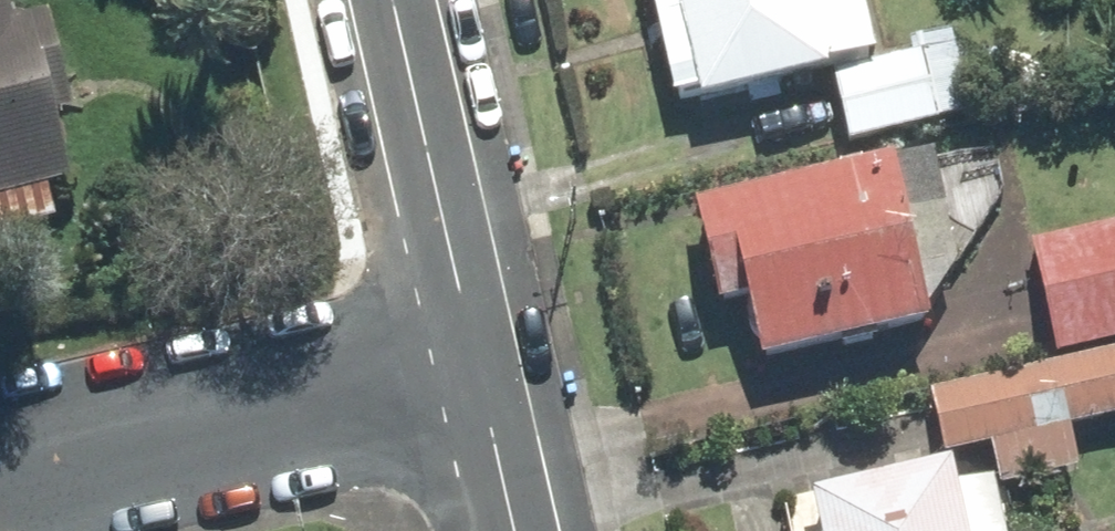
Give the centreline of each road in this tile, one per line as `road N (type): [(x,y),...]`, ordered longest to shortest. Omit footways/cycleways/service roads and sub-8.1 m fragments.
road 1 (residential): [(469,354),(0,466)]
road 2 (residential): [(469,354),(393,0)]
road 3 (residential): [(511,530),(469,354)]

